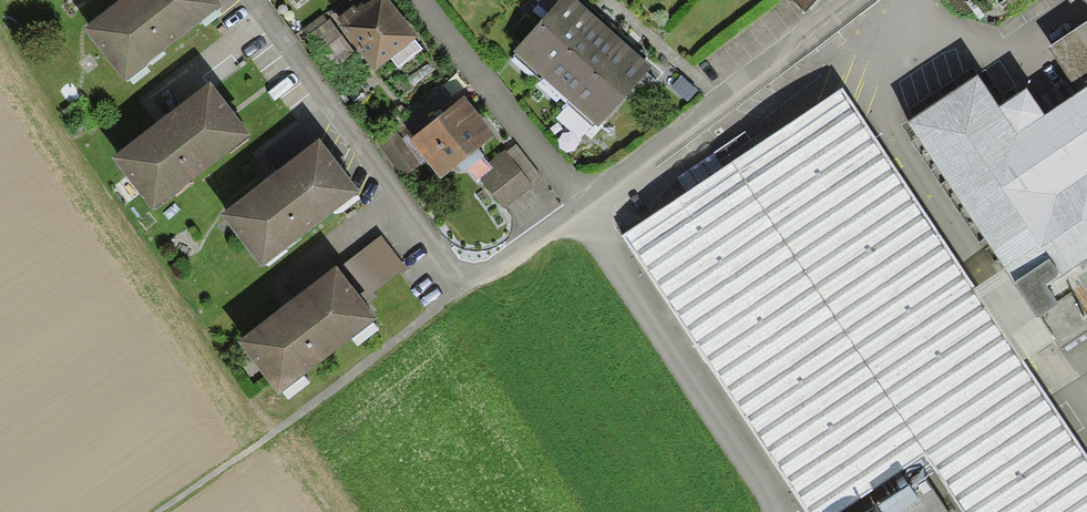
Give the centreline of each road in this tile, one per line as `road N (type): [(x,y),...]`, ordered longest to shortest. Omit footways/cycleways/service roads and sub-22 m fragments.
road 1 (track): [(268,436),(79,167),(0,34)]
road 2 (residential): [(577,202),(489,266),(446,263),(248,0)]
road 3 (residential): [(853,0),(577,202)]
road 4 (residential): [(577,202),(413,0)]

